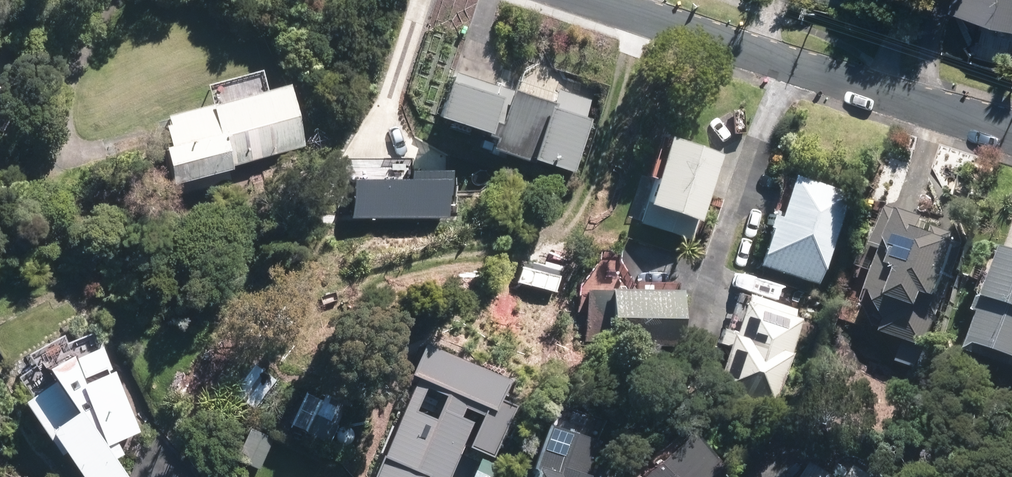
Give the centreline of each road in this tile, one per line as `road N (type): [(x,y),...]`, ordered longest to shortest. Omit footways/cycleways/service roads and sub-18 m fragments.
road 1 (residential): [(608,0),(1011,131)]

